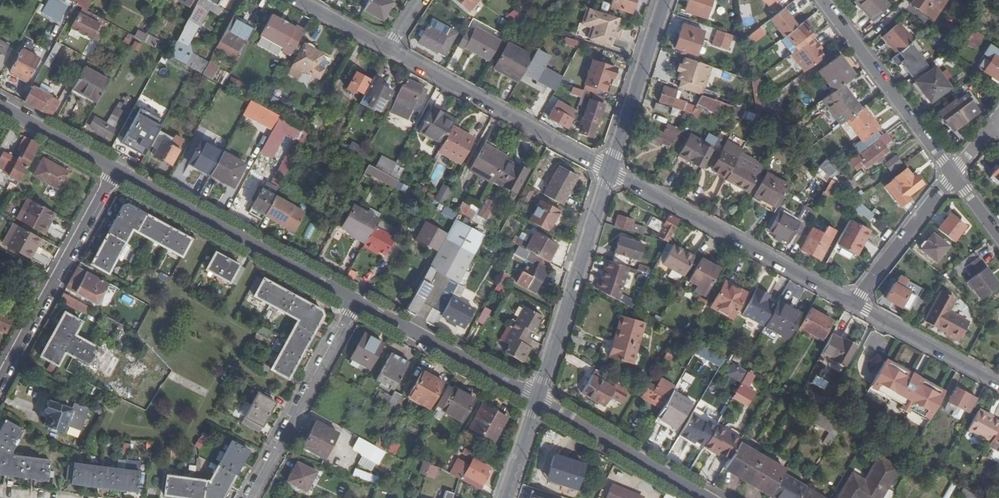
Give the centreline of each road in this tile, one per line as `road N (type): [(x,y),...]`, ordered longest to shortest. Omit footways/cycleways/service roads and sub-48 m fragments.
road 1 (residential): [(610,171),(855,304)]
road 2 (residential): [(115,170),(357,304)]
road 3 (residential): [(386,52),(610,171)]
road 4 (residential): [(0,383),(115,170)]
road 5 (tertiary): [(536,398),(610,171)]
road 6 (residential): [(357,304),(250,497)]
road 7 (residential): [(954,173),(823,0)]
road 8 (residential): [(357,304),(536,398)]
road 9 (residential): [(536,398),(707,497)]
road 10 (tertiary): [(610,171),(665,0)]
road 11 (residential): [(954,173),(855,304)]
road 12 (residential): [(855,304),(998,383)]
road 13 (residential): [(0,106),(115,170)]

